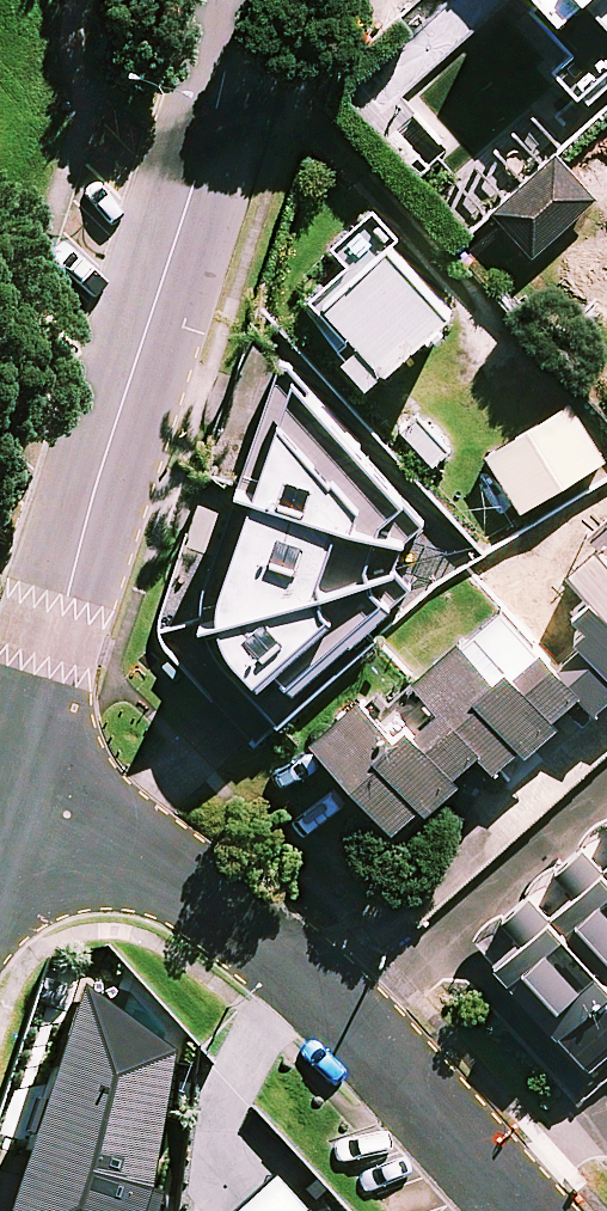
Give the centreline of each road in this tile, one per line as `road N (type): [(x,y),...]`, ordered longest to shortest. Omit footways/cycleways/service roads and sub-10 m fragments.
road 1 (residential): [(0,780),(218,106),(231,0)]
road 2 (residential): [(0,801),(105,840),(209,898),(343,1009),(524,1210)]

